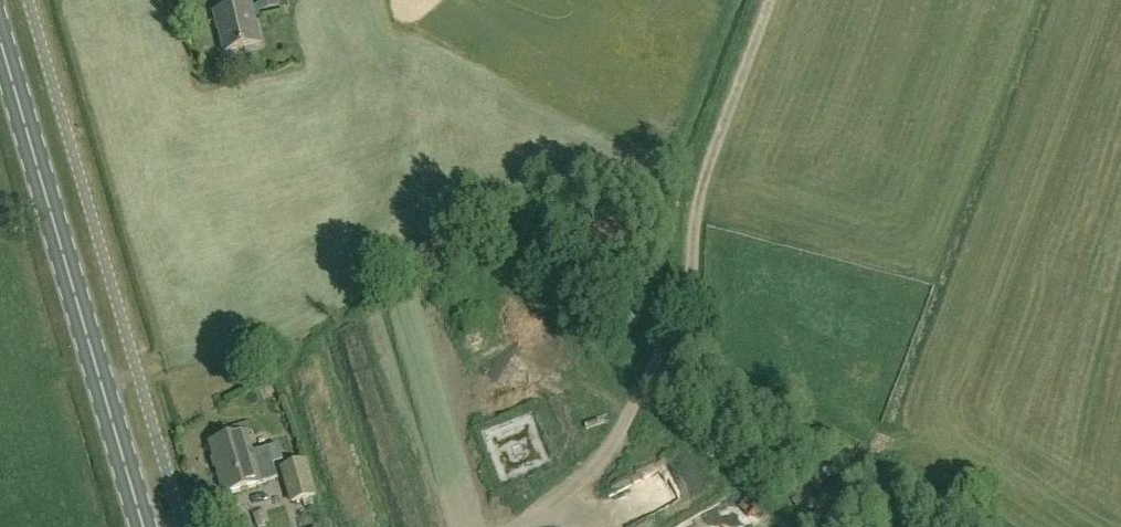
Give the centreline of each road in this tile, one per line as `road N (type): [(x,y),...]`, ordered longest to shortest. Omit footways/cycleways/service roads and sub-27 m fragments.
road 1 (track): [(770,0),(703,174),(677,324),(580,500)]
road 2 (primary): [(144,526),(0,37)]

